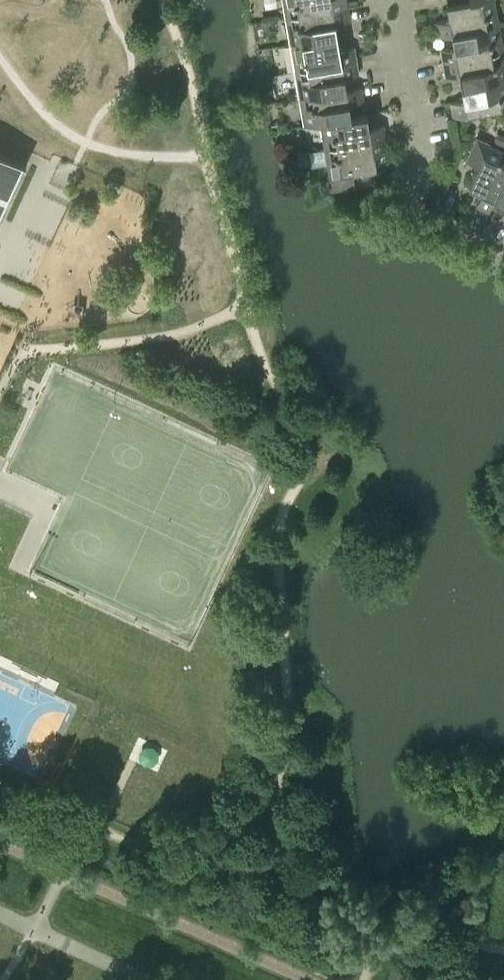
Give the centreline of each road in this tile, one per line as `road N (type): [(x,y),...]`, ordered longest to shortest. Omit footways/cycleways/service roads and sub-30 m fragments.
road 1 (residential): [(503,253),(409,211),(418,138),(396,0)]

